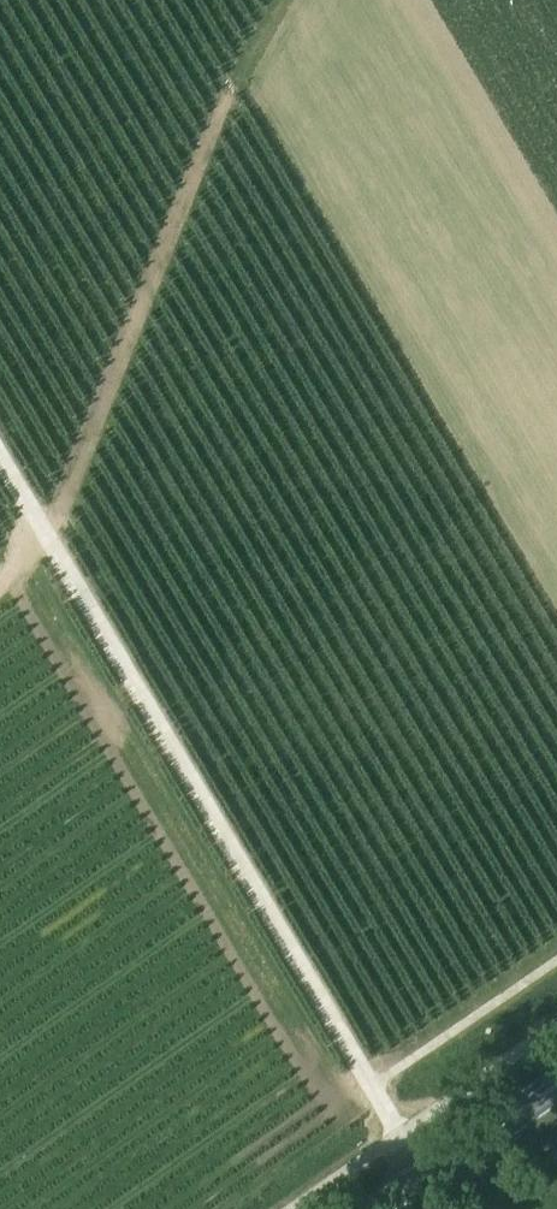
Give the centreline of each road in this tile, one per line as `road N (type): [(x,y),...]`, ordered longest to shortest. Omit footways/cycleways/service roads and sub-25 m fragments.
road 1 (track): [(430,1177),(0,467)]
road 2 (track): [(271,0),(33,550),(0,581)]
road 3 (primary): [(383,1208),(556,1085)]

